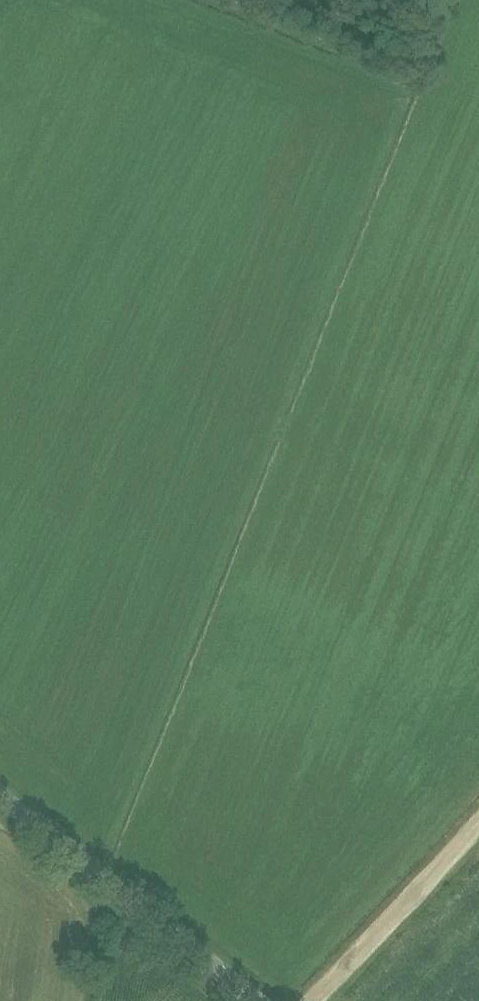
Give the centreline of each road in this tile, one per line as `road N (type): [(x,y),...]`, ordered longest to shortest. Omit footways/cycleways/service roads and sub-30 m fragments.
road 1 (unclassified): [(255,1000),(0,800)]
road 2 (track): [(313,1000),(478,825)]

